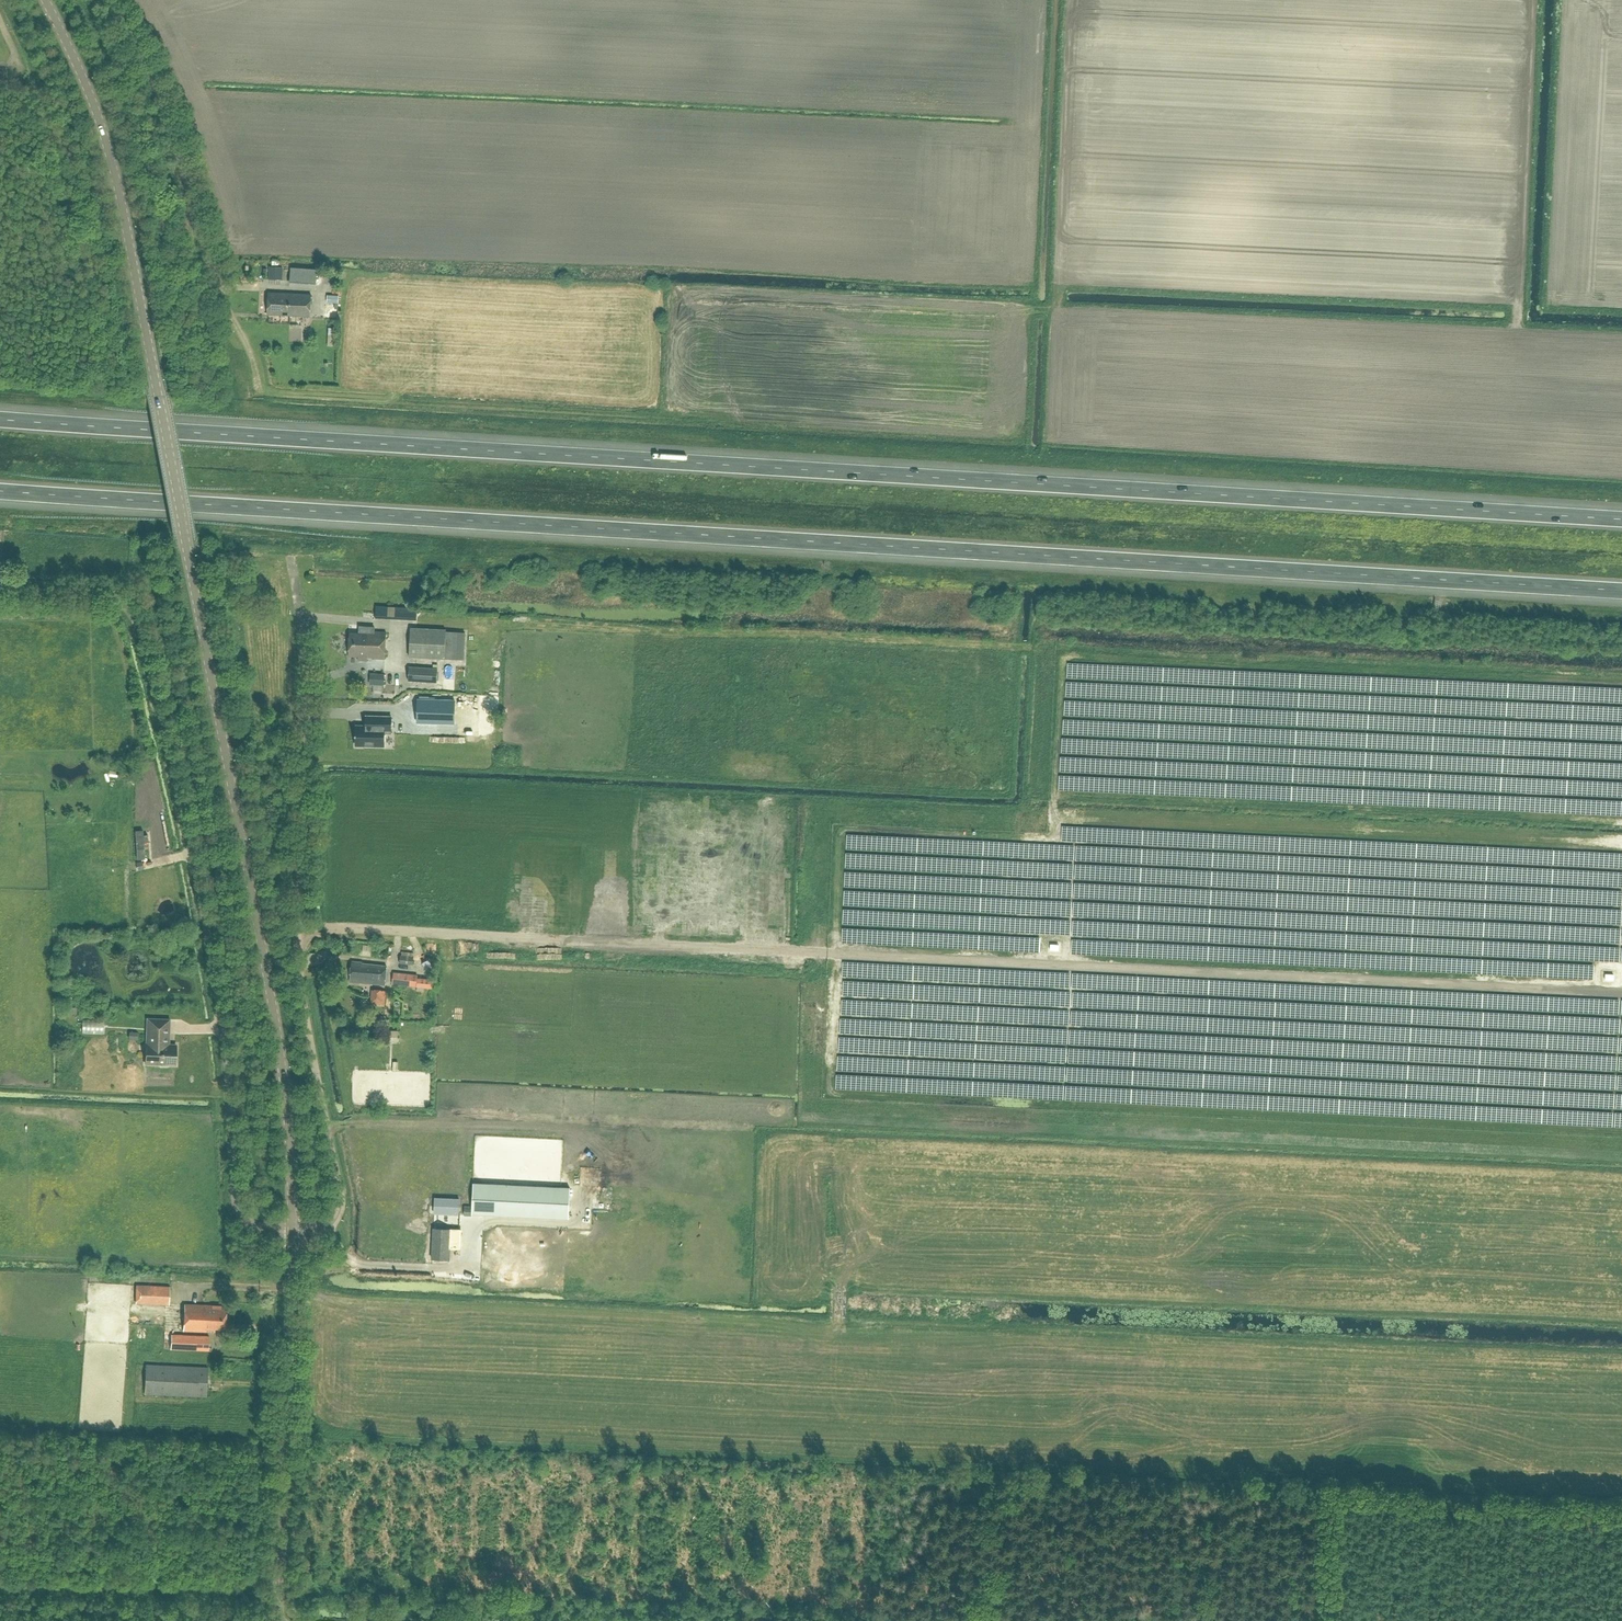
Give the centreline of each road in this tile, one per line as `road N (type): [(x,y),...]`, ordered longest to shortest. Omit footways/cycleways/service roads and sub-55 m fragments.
road 1 (motorway): [(1621,519),(0,418)]
road 2 (motorway): [(0,490),(1621,589)]
road 3 (unclassified): [(292,1229),(272,997),(121,204),(91,96),(47,0)]
road 4 (unclassified): [(292,1229),(250,1225),(237,1211),(227,1071),(199,886),(140,627),(105,595),(0,591)]
road 5 (unclassified): [(292,1229),(324,1226),(341,1205),(300,984),(303,661),(291,557)]
road 6 (unclassified): [(107,0),(174,138),(259,395)]
road 7 (unclassified): [(277,1620),(292,1229)]
road 8 (track): [(218,1620),(0,1610)]

